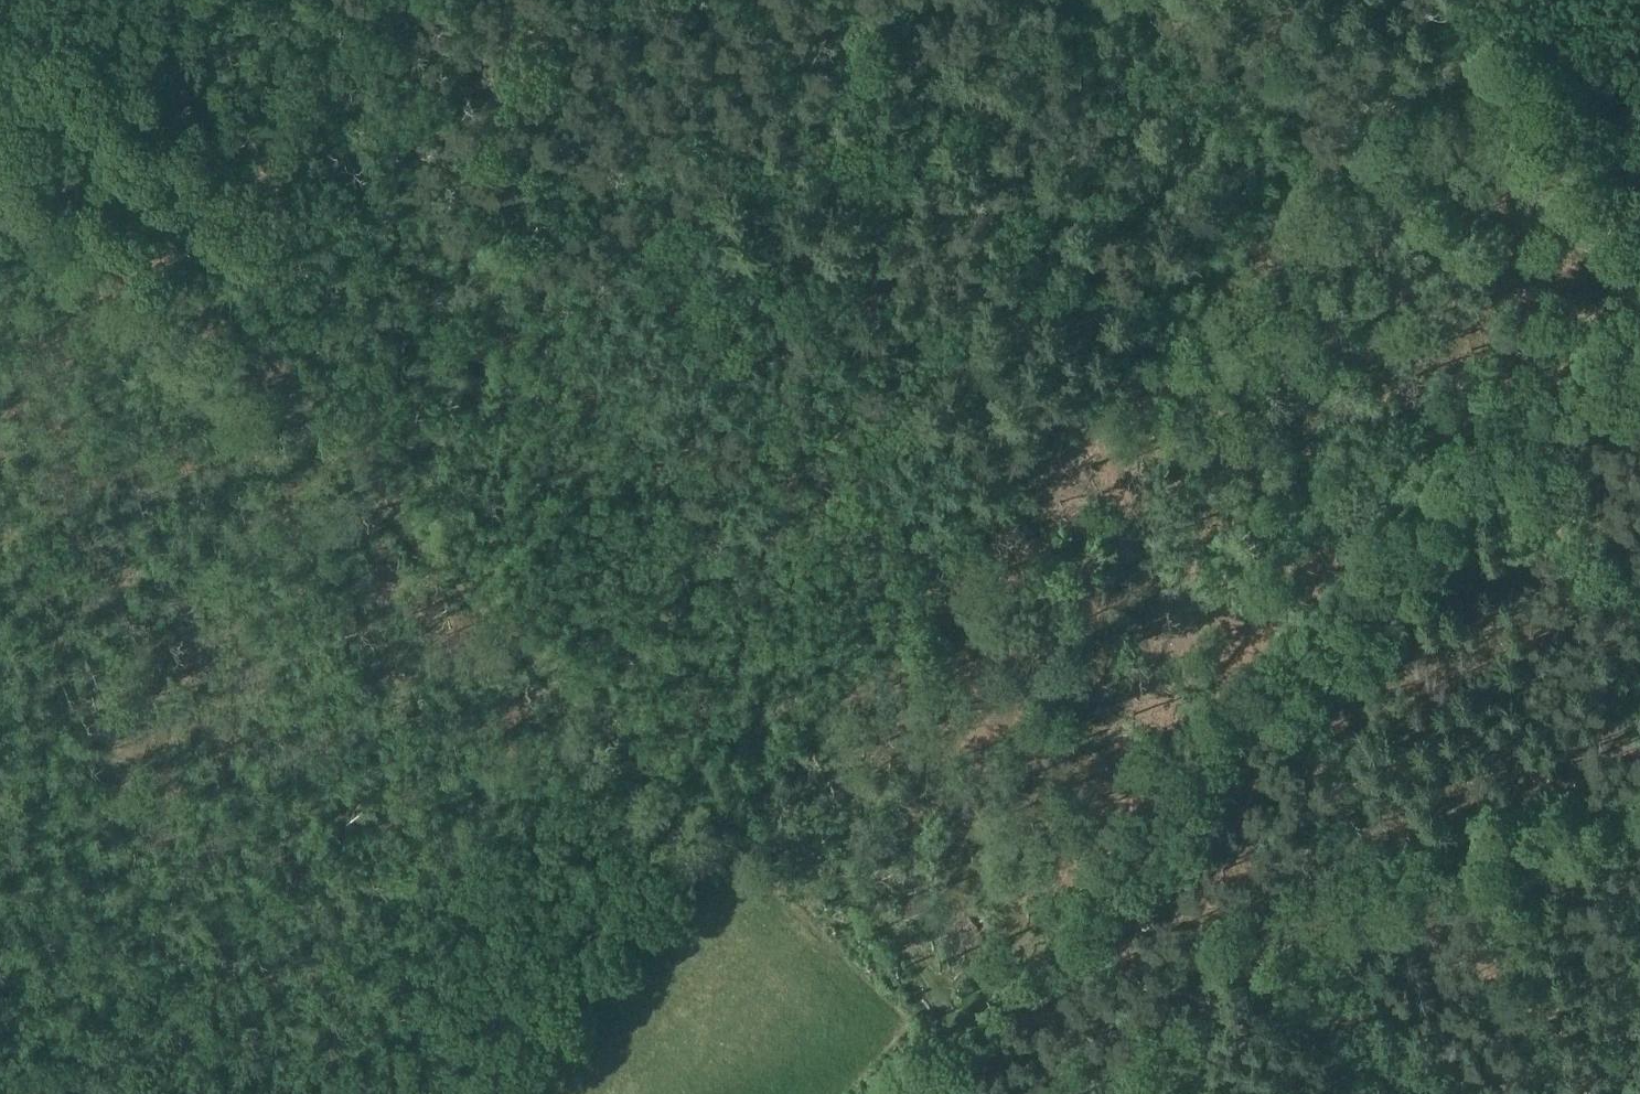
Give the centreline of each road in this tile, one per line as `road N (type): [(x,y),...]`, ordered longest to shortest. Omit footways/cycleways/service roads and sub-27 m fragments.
road 1 (track): [(0,147),(719,838),(816,864),(907,946),(951,1013)]
road 2 (track): [(1505,466),(1251,728),(951,1013)]
road 3 (track): [(1527,0),(1529,15),(1627,175),(1620,249),(1507,391),(1499,427),(1505,466)]
road 4 (track): [(951,1013),(976,1011),(1027,1057),(1133,1093)]
road 5 (track): [(1505,466),(1569,551),(1639,615)]

